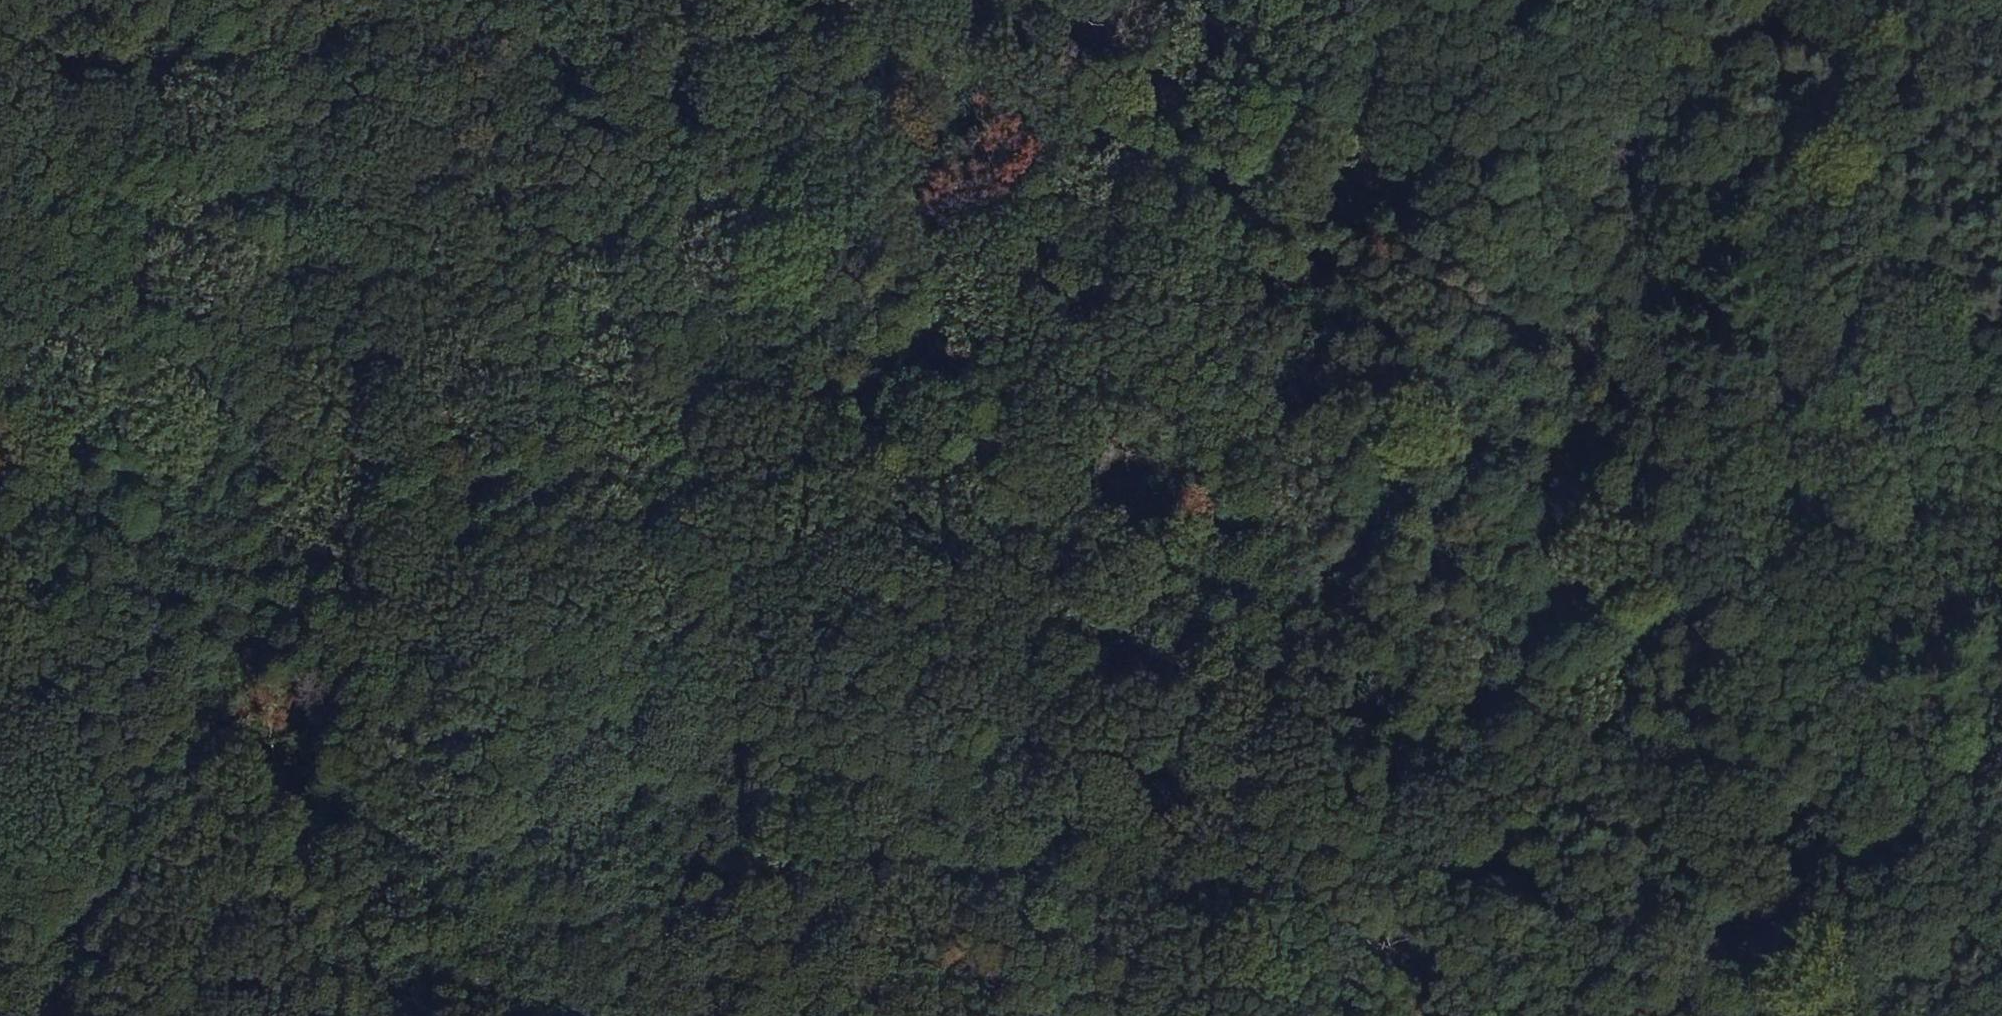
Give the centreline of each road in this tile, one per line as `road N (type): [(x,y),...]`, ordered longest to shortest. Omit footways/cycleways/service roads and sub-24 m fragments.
road 1 (track): [(1243,1015),(906,141)]
road 2 (track): [(906,141),(859,0)]

